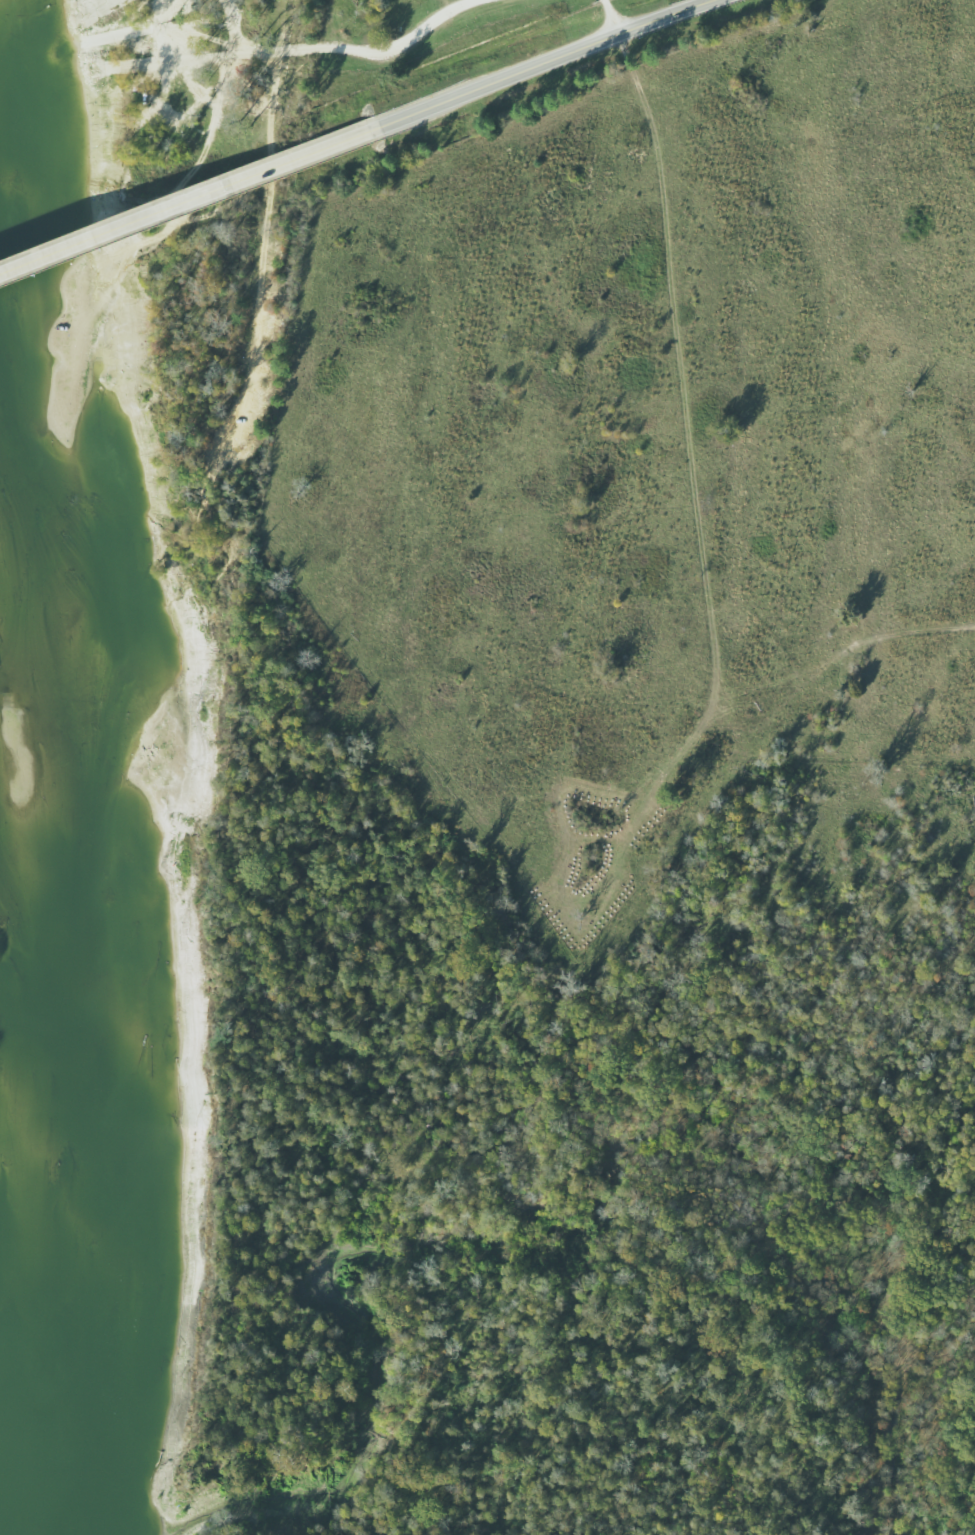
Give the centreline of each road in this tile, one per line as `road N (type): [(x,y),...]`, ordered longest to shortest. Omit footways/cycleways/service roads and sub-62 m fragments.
road 1 (secondary): [(0,275),(381,126)]
road 2 (secondary): [(381,126),(726,0)]

